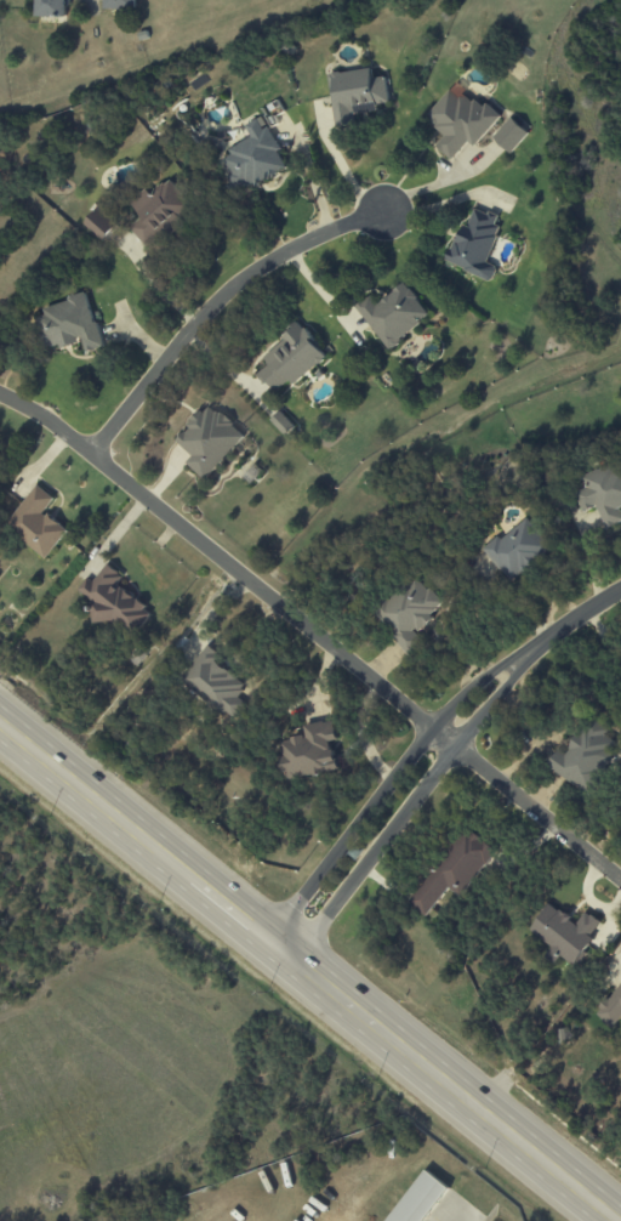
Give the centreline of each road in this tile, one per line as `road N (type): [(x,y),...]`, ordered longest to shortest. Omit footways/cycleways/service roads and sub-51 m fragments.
road 1 (secondary): [(0,729),(609,1220)]
road 2 (residential): [(0,398),(91,453),(431,728)]
road 3 (residential): [(540,640),(431,728),(263,942)]
road 4 (residential): [(286,961),(540,640)]
road 5 (residential): [(91,453),(224,295),(281,255),(381,214)]
road 6 (residential): [(431,728),(620,882)]

